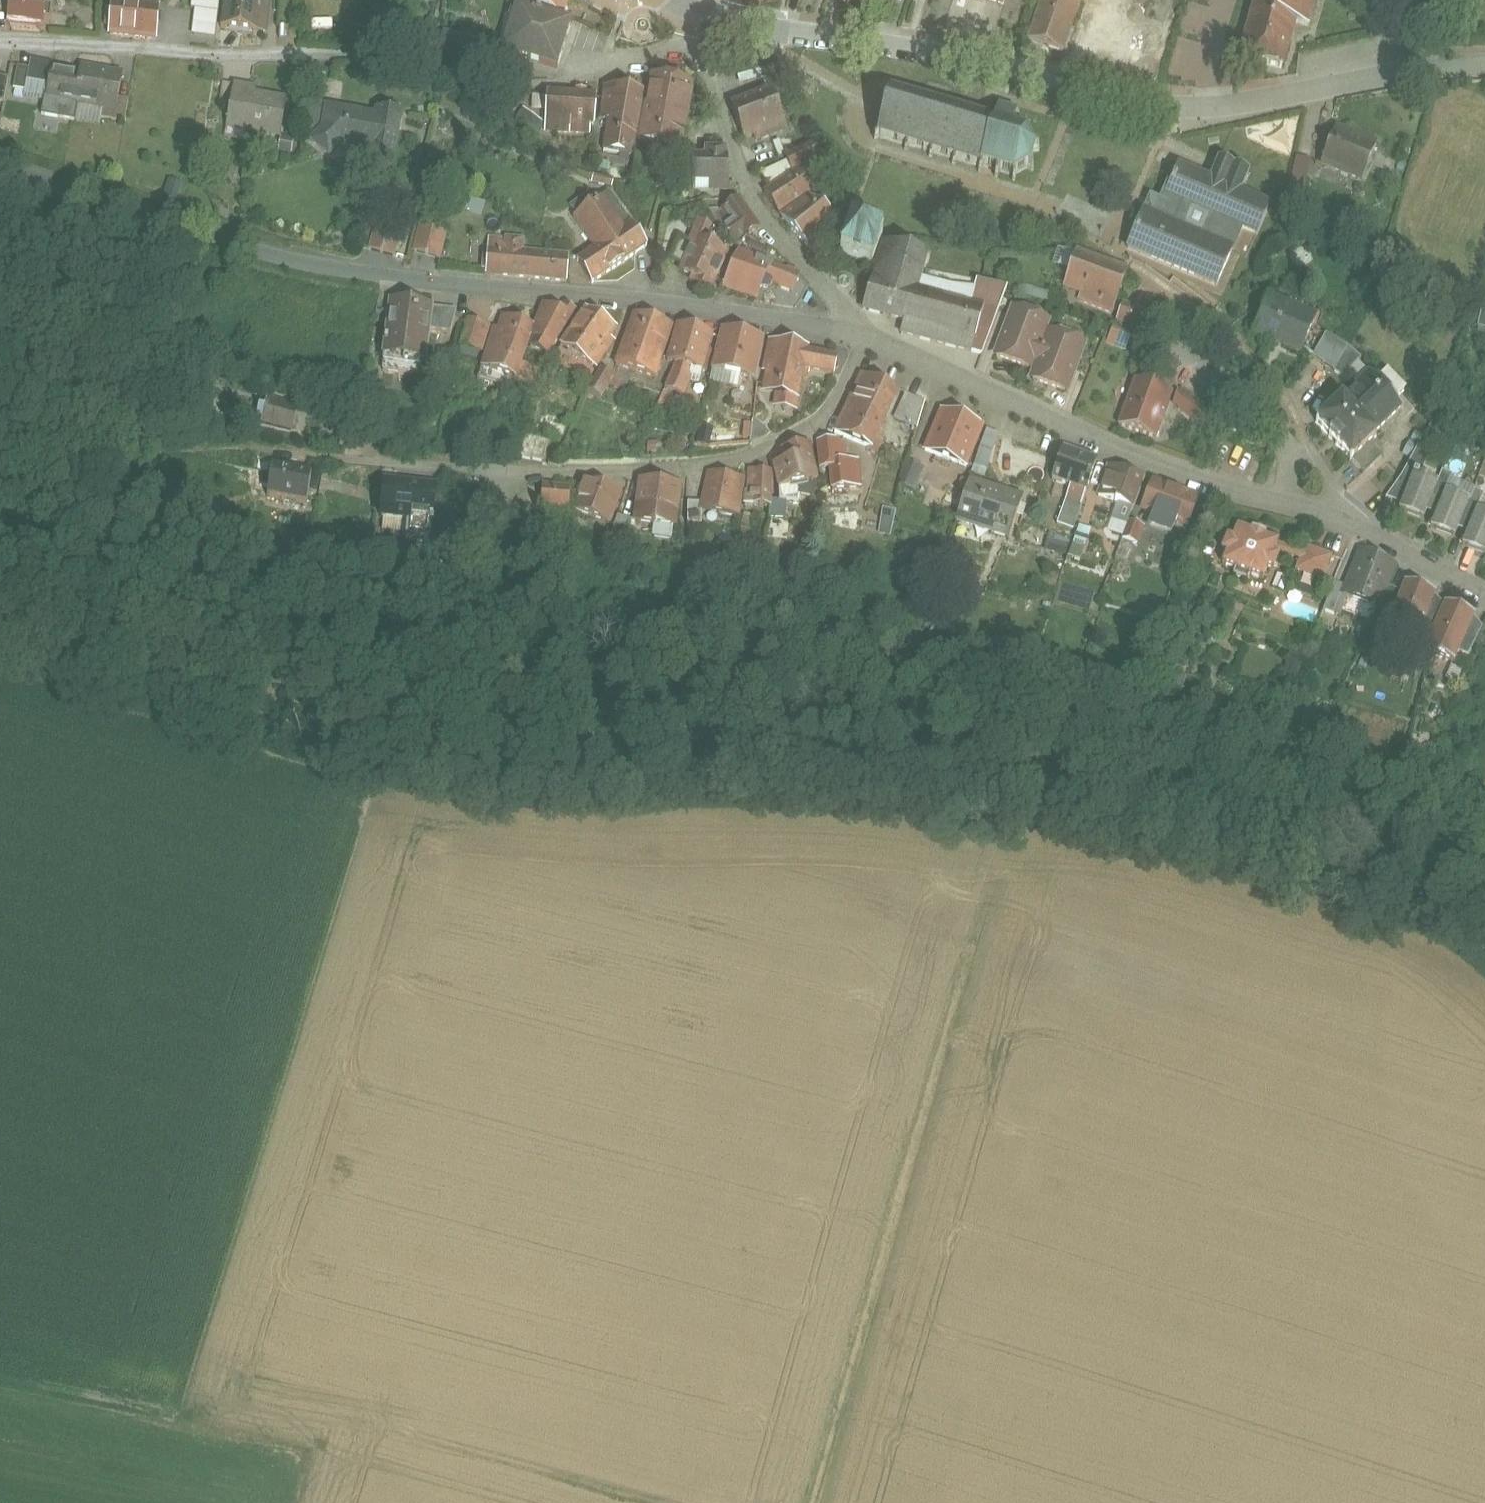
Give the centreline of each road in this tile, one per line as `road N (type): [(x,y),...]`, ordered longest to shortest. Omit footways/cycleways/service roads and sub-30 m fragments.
road 1 (residential): [(855,337),(623,302),(408,291),(277,265),(0,174)]
road 2 (residential): [(687,0),(878,29),(1181,96),(1484,63)]
road 3 (residential): [(0,50),(188,59),(343,55),(565,70),(706,43)]
road 4 (residential): [(855,337),(848,389),(821,432),(742,469),(507,478),(243,456)]
road 5 (residential): [(1484,600),(1372,536),(1221,495),(855,337)]
road 6 (residential): [(706,43),(751,186),(855,337)]

